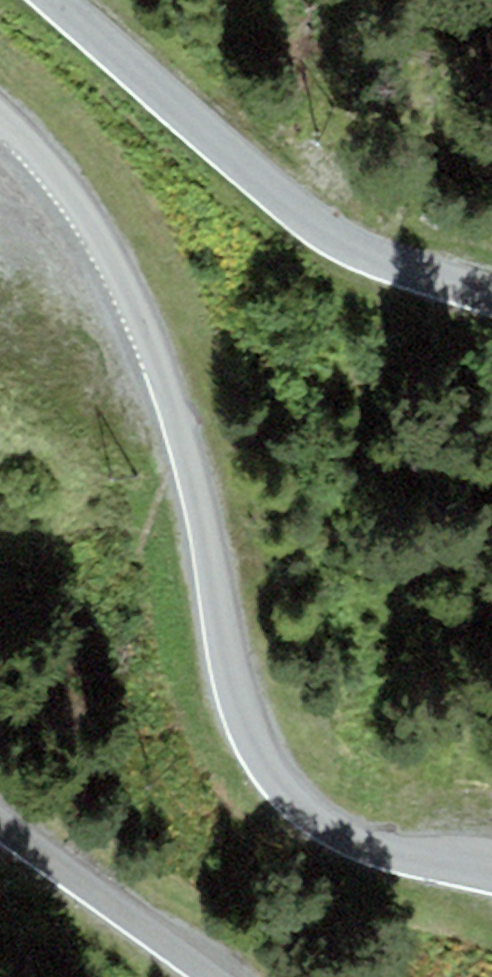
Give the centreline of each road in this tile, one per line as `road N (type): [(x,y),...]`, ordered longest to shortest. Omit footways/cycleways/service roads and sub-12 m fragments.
road 1 (tertiary): [(491,886),(388,864),(279,825),(247,793),(211,705),(171,450),(124,298),(84,210),(0,128)]
road 2 (tertiary): [(35,0),(213,177),(314,250),(491,334)]
road 3 (tertiary): [(0,835),(192,976)]

